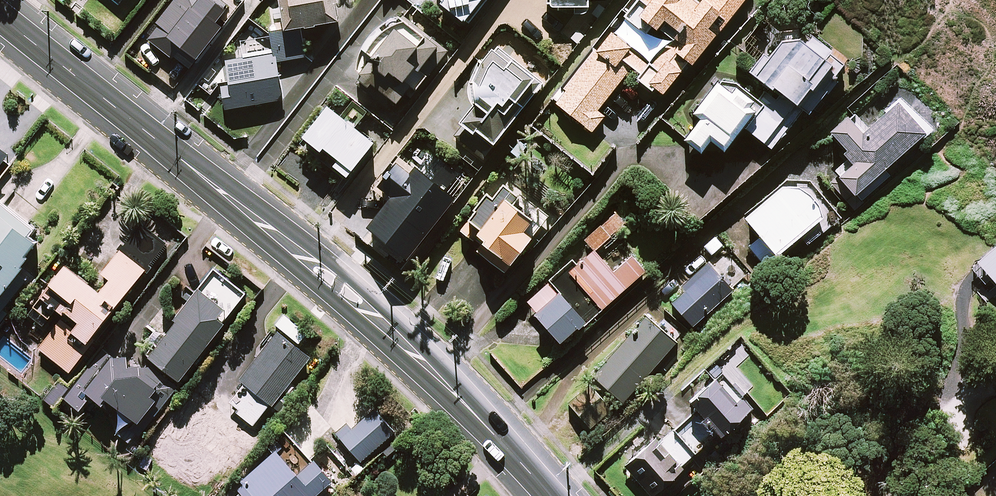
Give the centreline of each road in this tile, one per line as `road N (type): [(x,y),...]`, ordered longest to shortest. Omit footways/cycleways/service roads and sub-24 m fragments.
road 1 (tertiary): [(0,17),(382,324),(548,495)]

